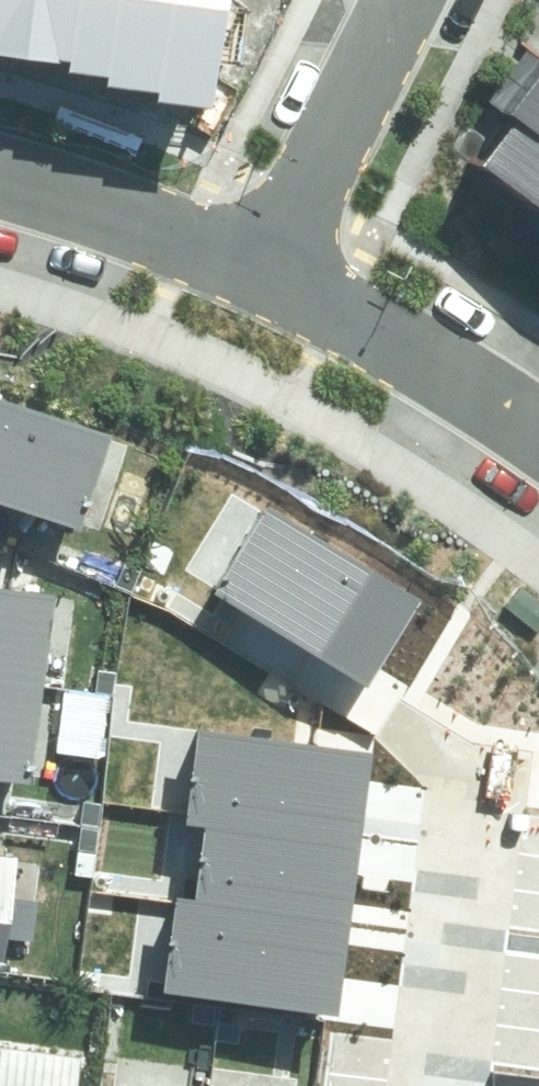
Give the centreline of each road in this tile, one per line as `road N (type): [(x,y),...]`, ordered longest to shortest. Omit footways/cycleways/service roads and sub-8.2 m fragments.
road 1 (residential): [(406,0),(274,277)]
road 2 (residential): [(274,277),(538,425)]
road 3 (residential): [(0,174),(274,277)]

